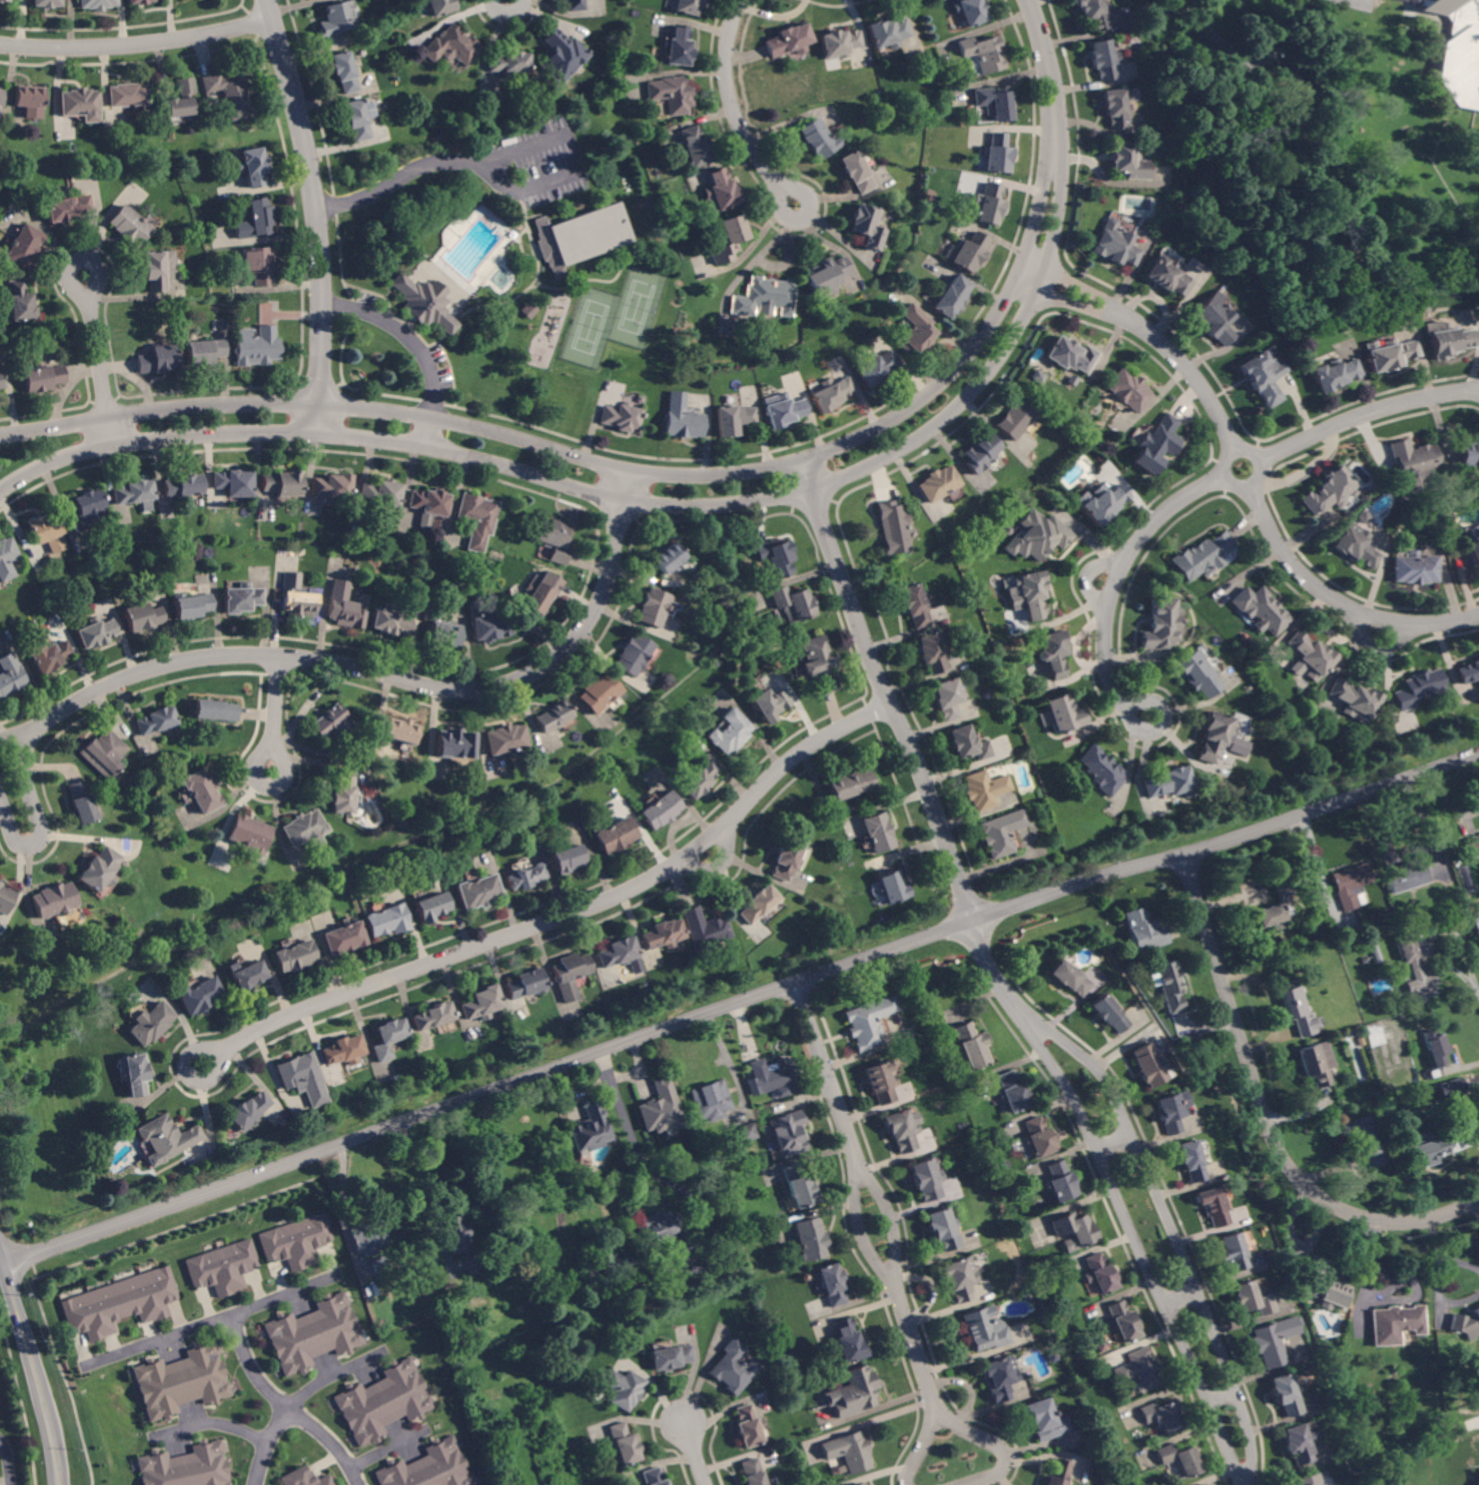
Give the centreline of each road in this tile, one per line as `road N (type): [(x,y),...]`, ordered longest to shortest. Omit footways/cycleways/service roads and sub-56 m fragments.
road 1 (residential): [(2,1264),(1085,881),(1222,843),(1478,752)]
road 2 (residential): [(0,490),(34,468),(83,453),(273,430),(431,445),(624,500),(691,508),(816,484),(934,426),(981,384),(1043,281),(1059,220),(1055,180)]
road 3 (residential): [(1055,180),(1009,292),(940,384),(865,436),(742,479),(630,473),(464,424),(322,405),(181,406),(0,436)]
road 4 (residential): [(630,473),(597,607),(577,637),(534,671),(456,690),(318,660),(244,654),(127,677),(12,748),(9,766),(29,833)]
road 5 (residential): [(891,707),(805,749),(713,836),(646,881),(280,1018),(206,1063)]
road 6 (residential): [(975,920),(999,979),(1080,1073),(1116,1142),(1221,1390),(1247,1484)]
road 7 (residential): [(1018,270),(1119,312),(1175,353),(1214,404),(1278,541),(1315,584),(1390,620),(1478,614)]
road 8 (residential): [(1478,389),(1350,418),(1186,495),(1162,515),(1116,582),(1106,634),(1113,685),(1150,716)]
road 9 (residential): [(1185,854),(1268,1122),(1297,1173),(1336,1205),(1393,1222),(1432,1218),(1478,1197)]
road 10 (residential): [(975,920),(907,730),(862,634),(807,457)]
road 11 (residential): [(797,982),(937,1417)]
road 12 (residential): [(268,0),(317,212),(321,432)]
road 13 (residential): [(273,19),(169,40),(0,44)]
road 14 (residential): [(92,1364),(340,1274)]
road 15 (residential): [(59,1484),(51,1407),(0,1258)]
road 16 (residential): [(742,0),(727,49),(732,105),(796,204)]
road 17 (residential): [(361,1484),(344,1459),(279,1404),(249,1363),(233,1318)]
road 18 (residential): [(255,1484),(268,1440),(290,1411),(383,1356)]
road 19 (residential): [(1055,180),(1052,80),(1031,0)]
road 20 (residential): [(111,447),(86,276)]
road 21 (residential): [(937,1417),(1000,1451),(1005,1465),(957,1484)]

